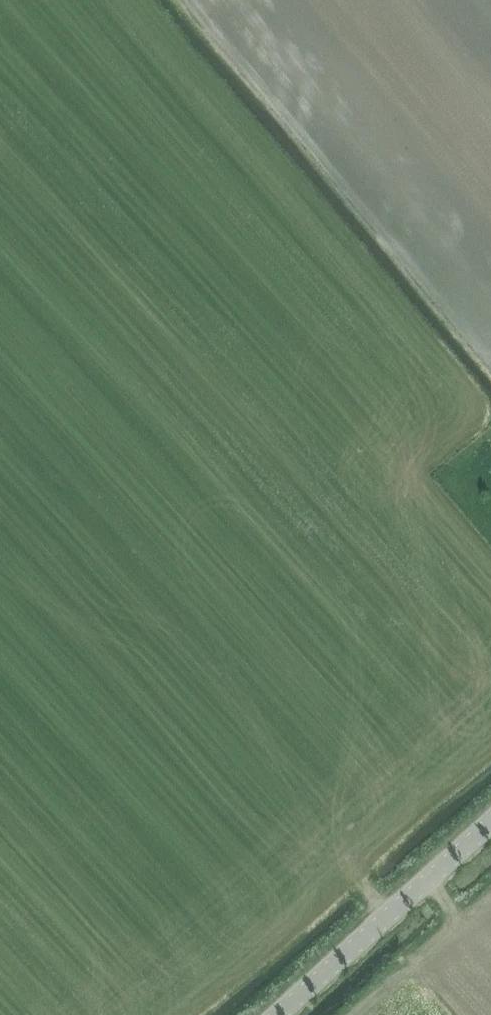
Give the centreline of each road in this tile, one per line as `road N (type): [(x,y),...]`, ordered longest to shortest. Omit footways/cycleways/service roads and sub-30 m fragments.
road 1 (tertiary): [(276,1014),(490,826)]

